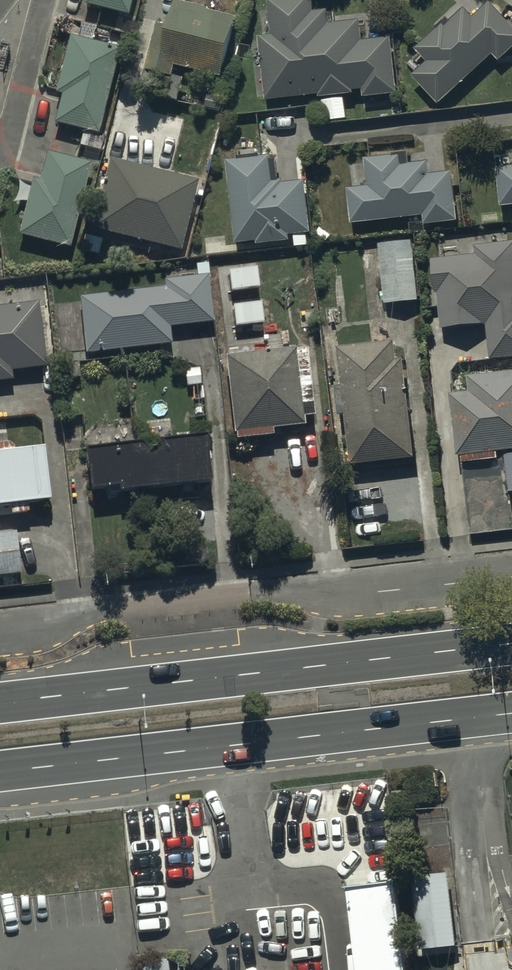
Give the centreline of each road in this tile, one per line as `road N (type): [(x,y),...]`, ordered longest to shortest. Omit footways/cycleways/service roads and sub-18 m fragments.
road 1 (residential): [(0,631),(268,593),(373,593),(511,577)]
road 2 (primary): [(0,702),(511,643)]
road 3 (primary): [(511,713),(0,771)]

